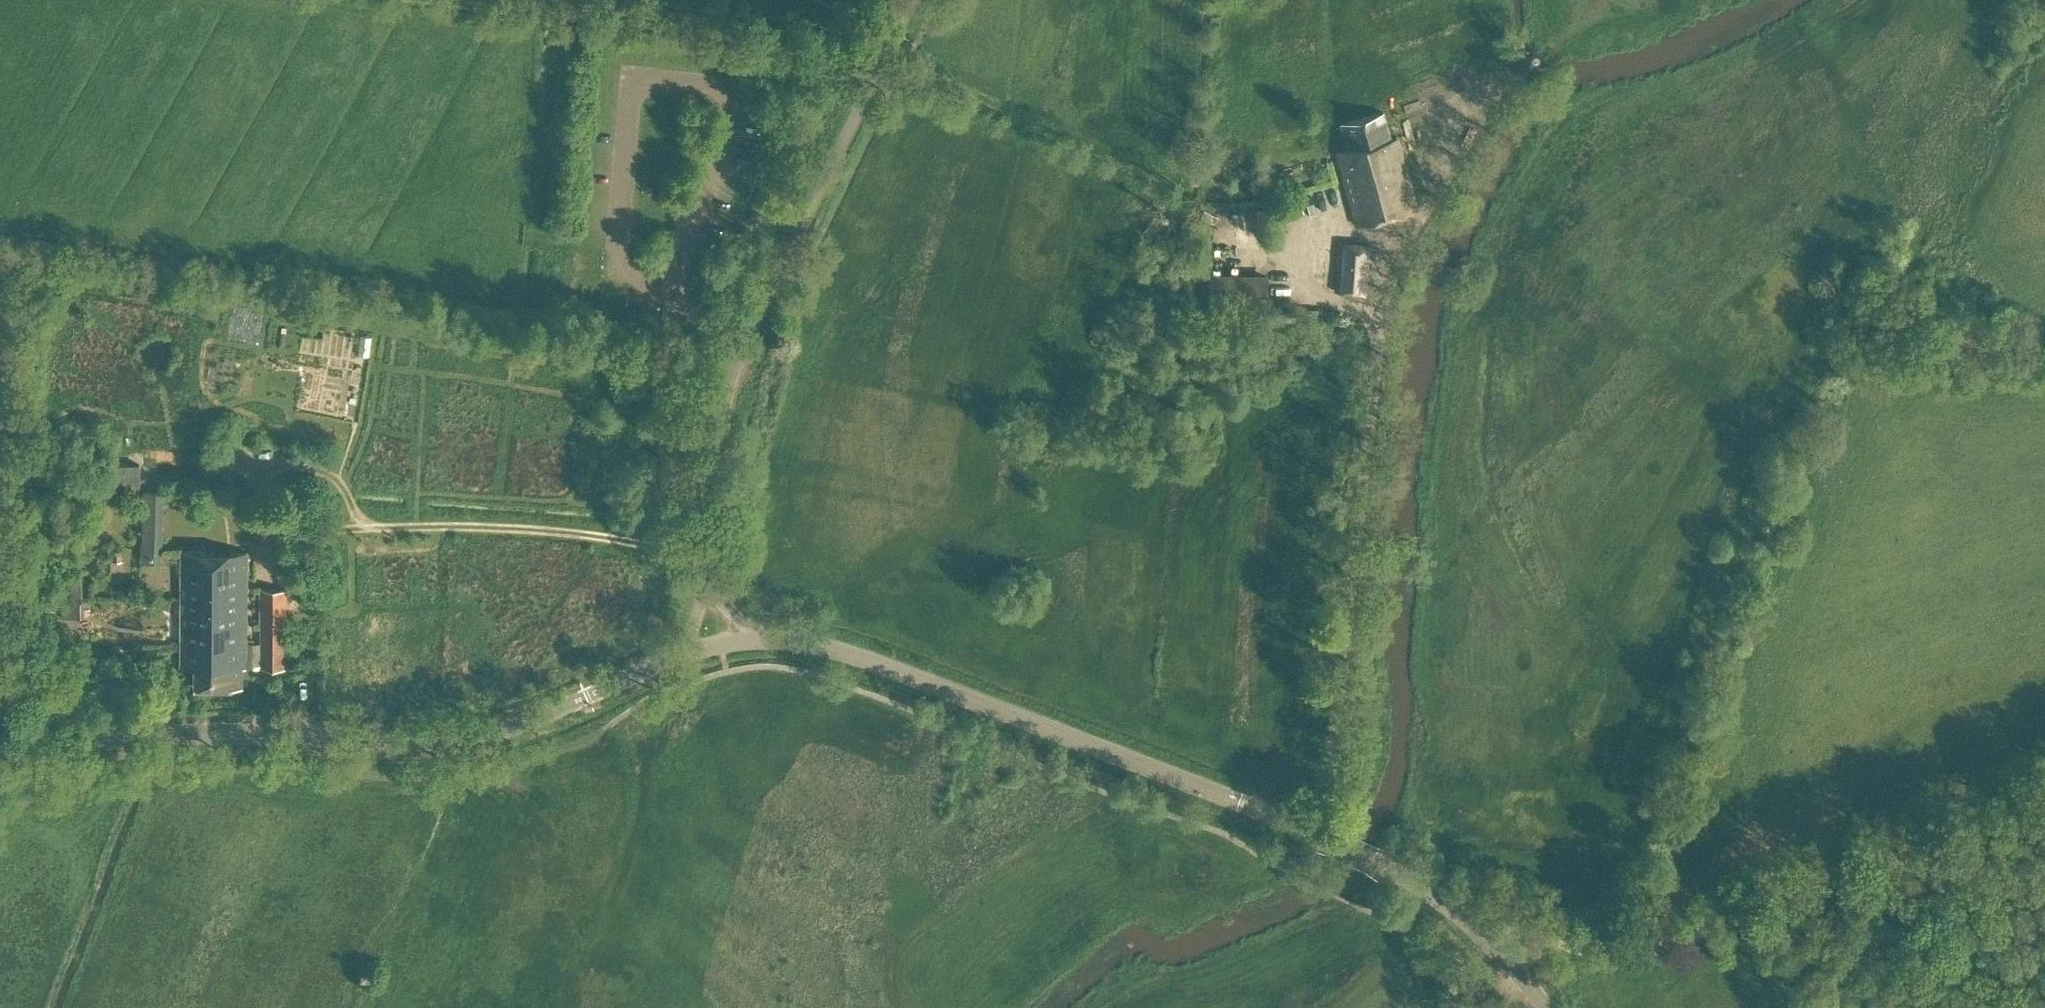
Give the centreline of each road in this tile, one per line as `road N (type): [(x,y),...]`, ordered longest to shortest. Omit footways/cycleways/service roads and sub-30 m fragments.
road 1 (tertiary): [(1542,1007),(1509,961),(1442,898),(1315,829),(864,658),(761,639)]
road 2 (tertiary): [(0,770),(109,736),(445,737),(490,730),(684,652)]
road 3 (unclassified): [(702,580),(719,442),(745,340),(912,0)]
road 4 (track): [(1503,1007),(1509,961),(1536,945),(1651,945),(2044,815)]
road 5 (track): [(705,559),(537,528),(351,528)]

